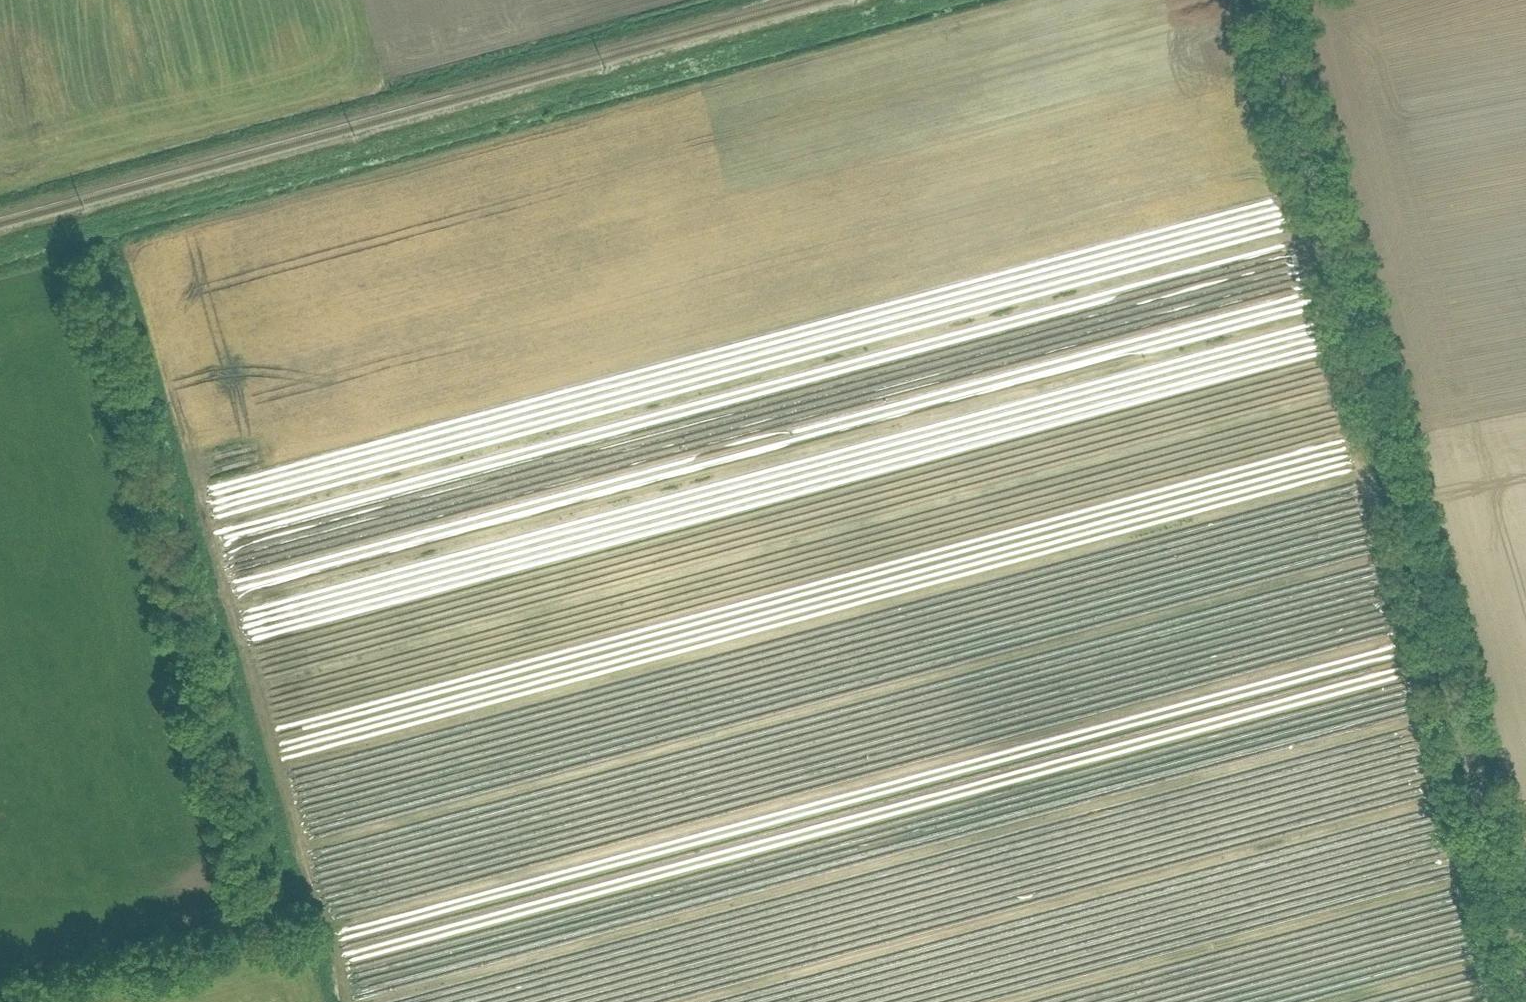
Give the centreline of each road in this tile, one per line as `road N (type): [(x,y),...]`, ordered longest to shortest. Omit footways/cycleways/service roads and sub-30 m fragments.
road 1 (tertiary): [(1525,996),(1507,889),(1271,0)]

